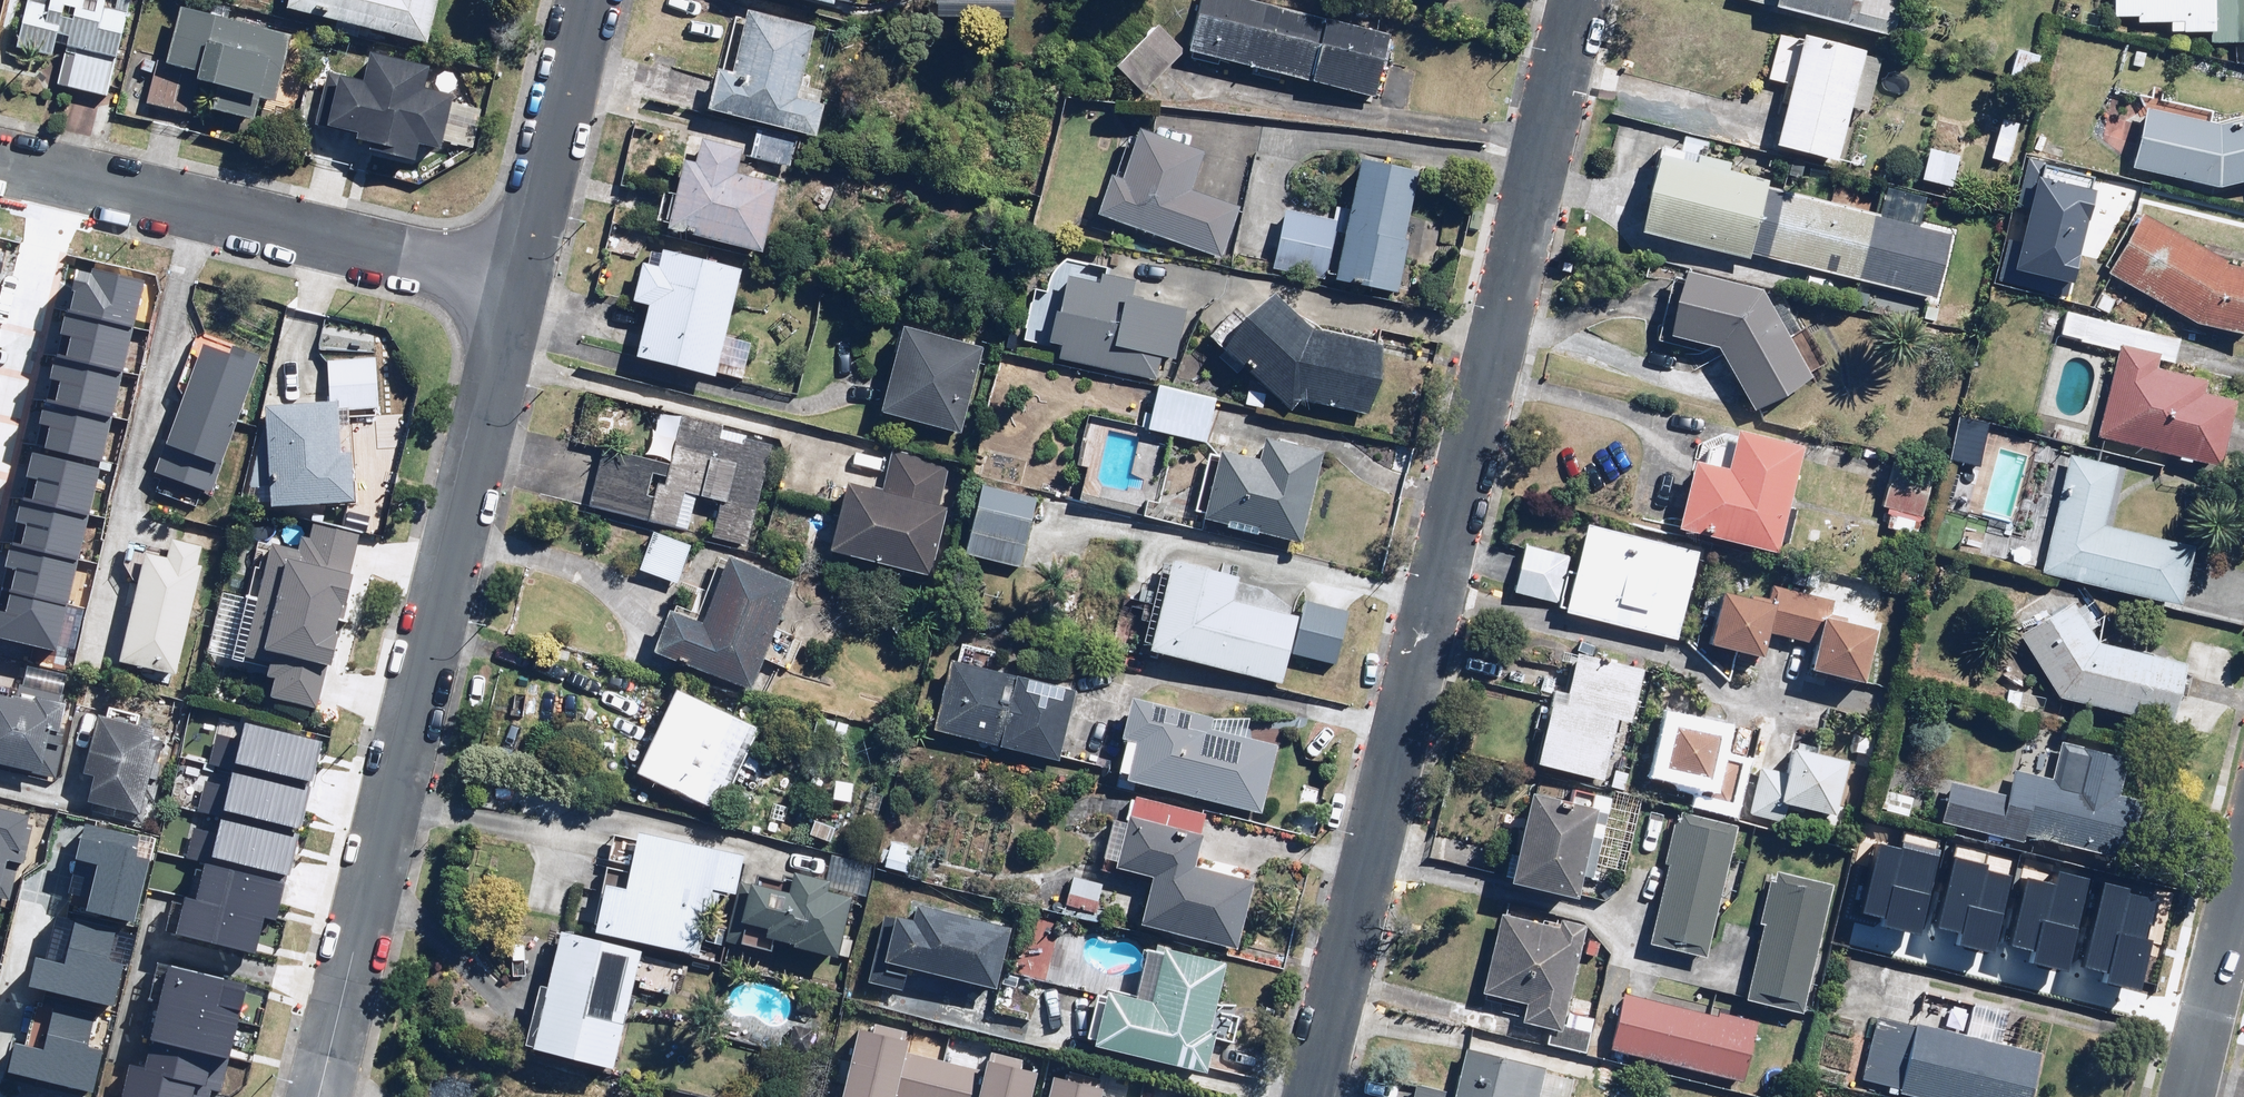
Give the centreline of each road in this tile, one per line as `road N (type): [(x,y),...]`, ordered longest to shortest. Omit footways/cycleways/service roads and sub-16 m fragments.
road 1 (residential): [(1313,1096),(1578,0)]
road 2 (residential): [(511,280),(318,1096)]
road 3 (residential): [(0,156),(511,280)]
road 4 (residential): [(582,0),(511,280)]
road 5 (residential): [(2243,862),(2190,1096)]

